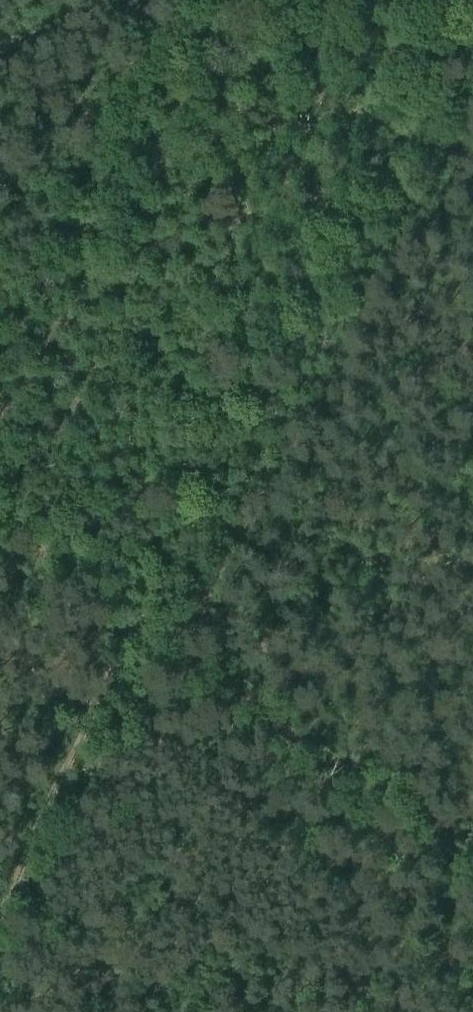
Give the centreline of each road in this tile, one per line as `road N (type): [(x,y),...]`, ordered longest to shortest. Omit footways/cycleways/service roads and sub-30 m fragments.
road 1 (track): [(472,855),(158,637),(0,508)]
road 2 (track): [(158,637),(132,636),(122,646),(0,908)]
road 3 (track): [(0,47),(135,0)]

